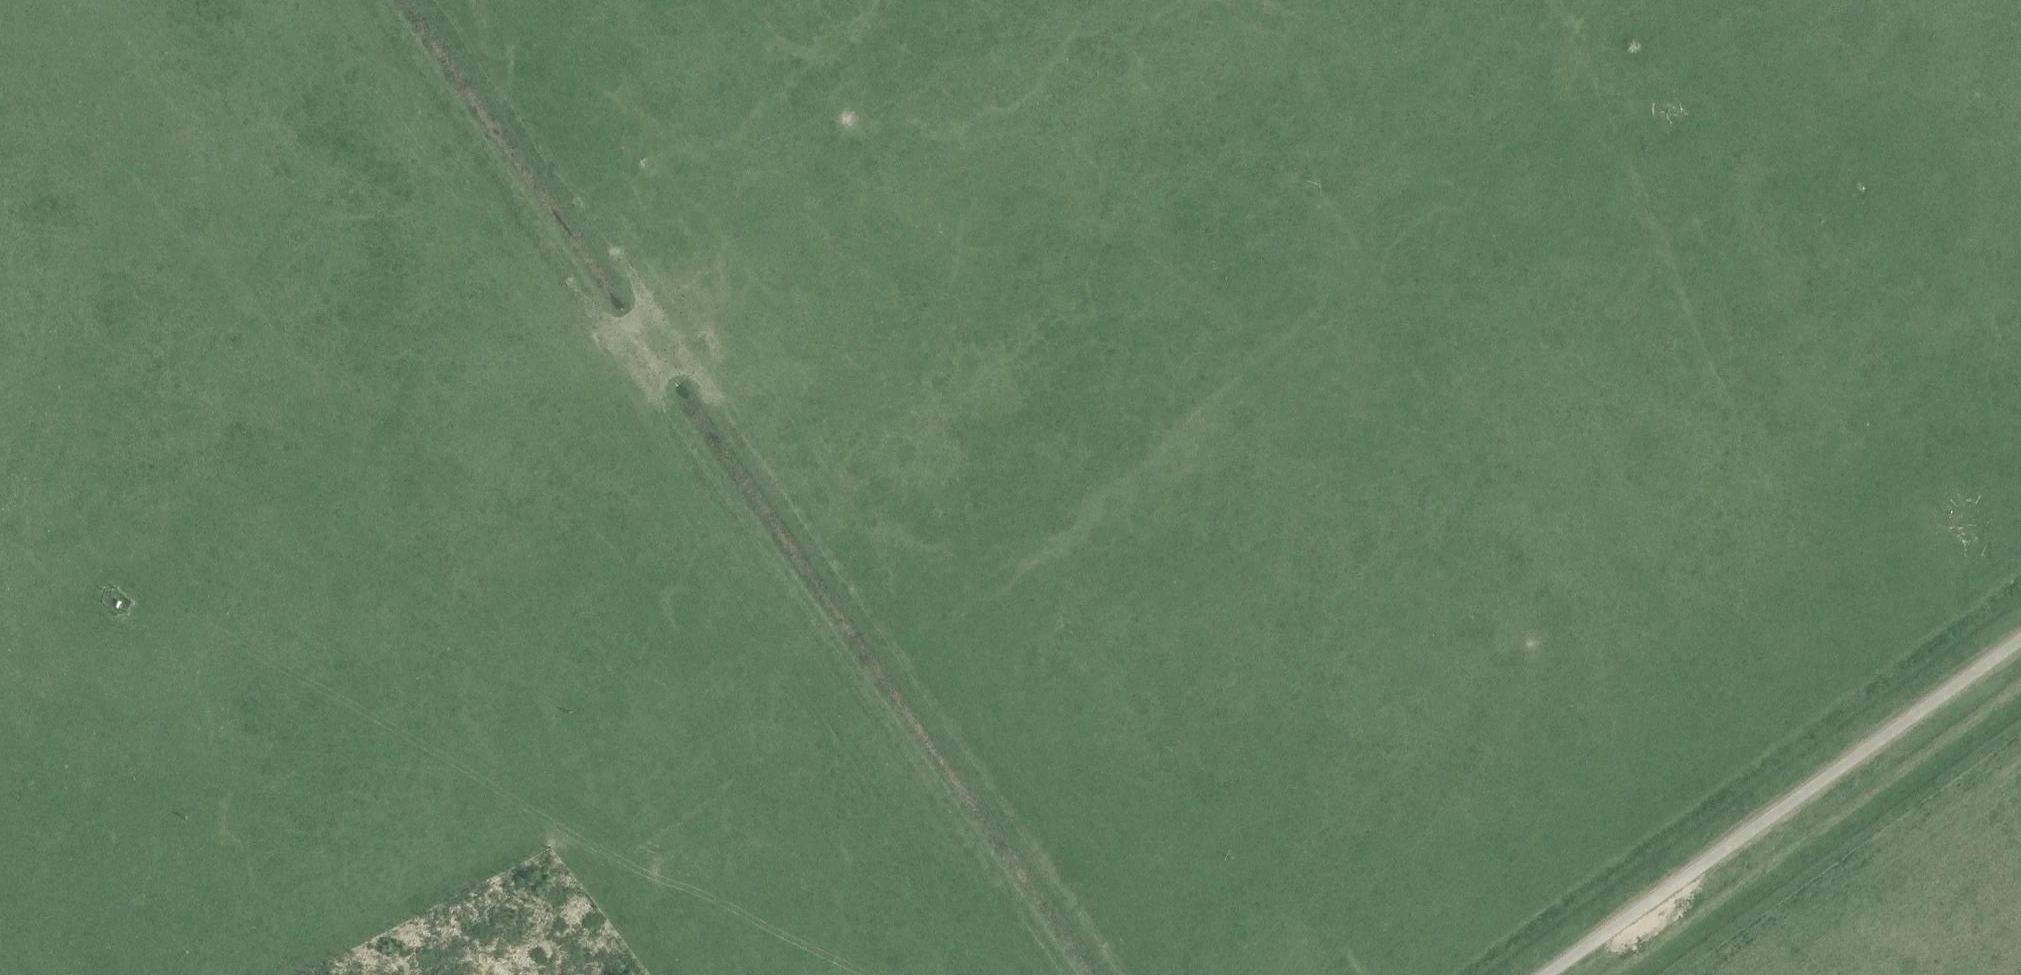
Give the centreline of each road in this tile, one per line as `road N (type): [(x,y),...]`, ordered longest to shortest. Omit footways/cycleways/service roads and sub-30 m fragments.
road 1 (track): [(1554,974),(2020,647)]

